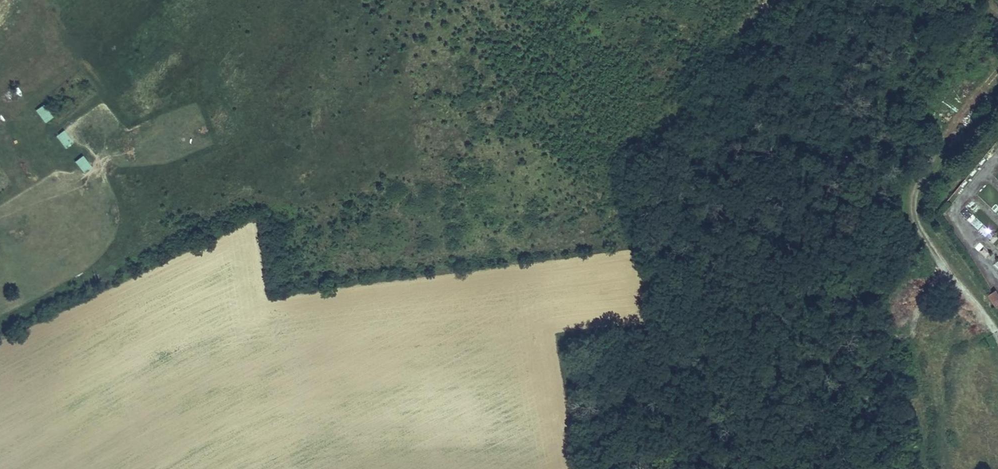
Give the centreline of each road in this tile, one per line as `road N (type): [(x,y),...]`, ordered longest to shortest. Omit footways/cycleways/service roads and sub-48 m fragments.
road 1 (residential): [(997,338),(911,217),(930,152),(997,74)]

